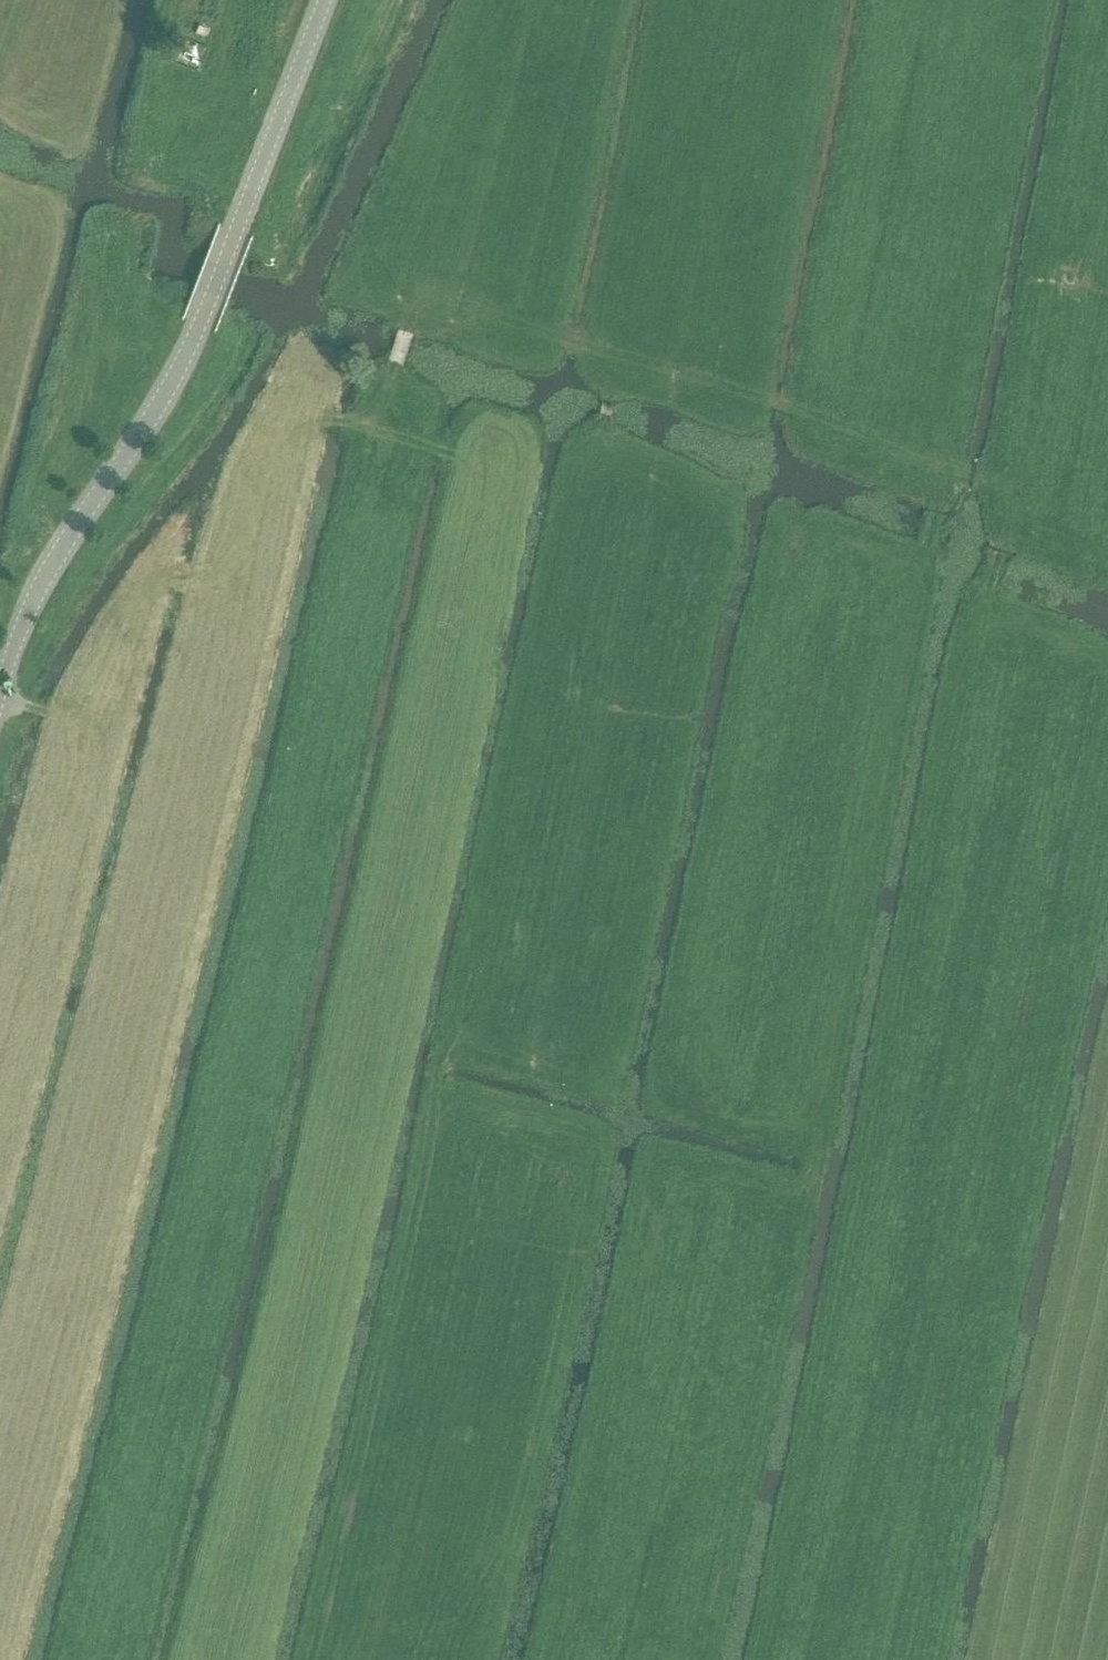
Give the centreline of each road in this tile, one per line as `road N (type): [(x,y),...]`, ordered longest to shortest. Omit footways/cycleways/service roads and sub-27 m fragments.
road 1 (unclassified): [(326,0),(200,324),(168,389),(59,550),(0,691)]

